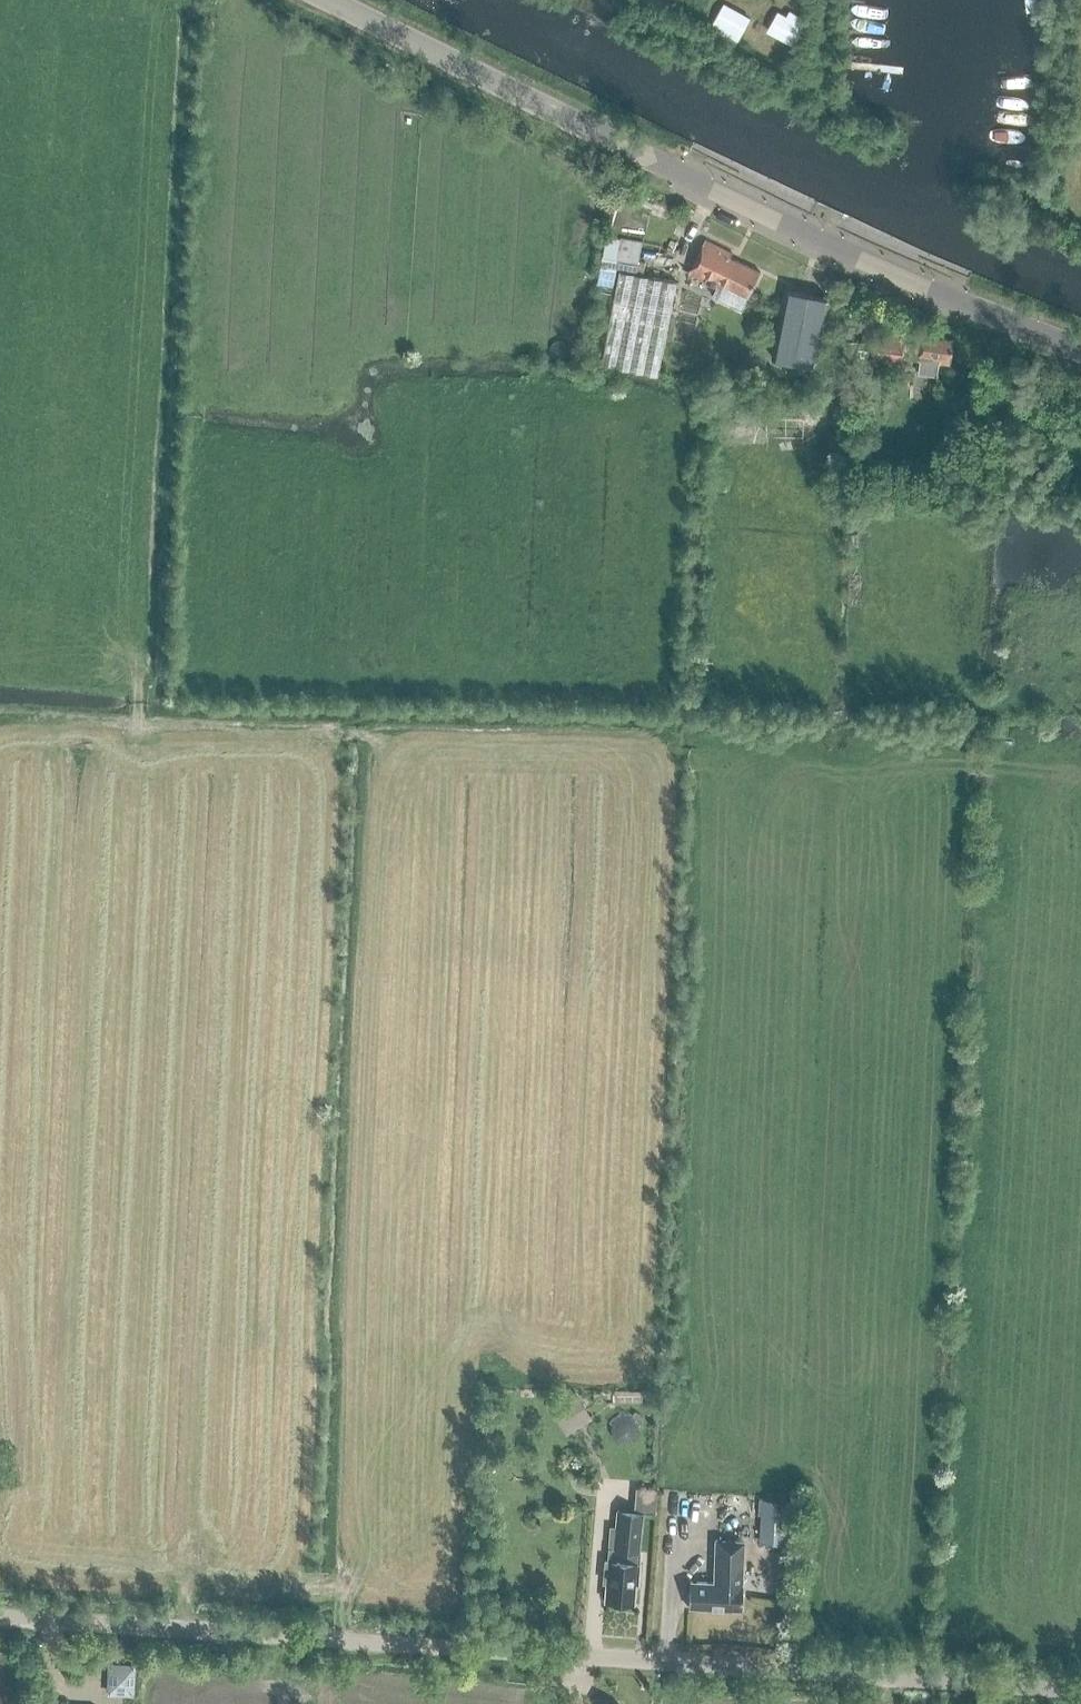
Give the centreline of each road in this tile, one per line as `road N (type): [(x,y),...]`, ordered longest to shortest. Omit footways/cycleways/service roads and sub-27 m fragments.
road 1 (tertiary): [(1080,1691),(0,1617)]
road 2 (secondary): [(1080,351),(820,243),(321,0)]

